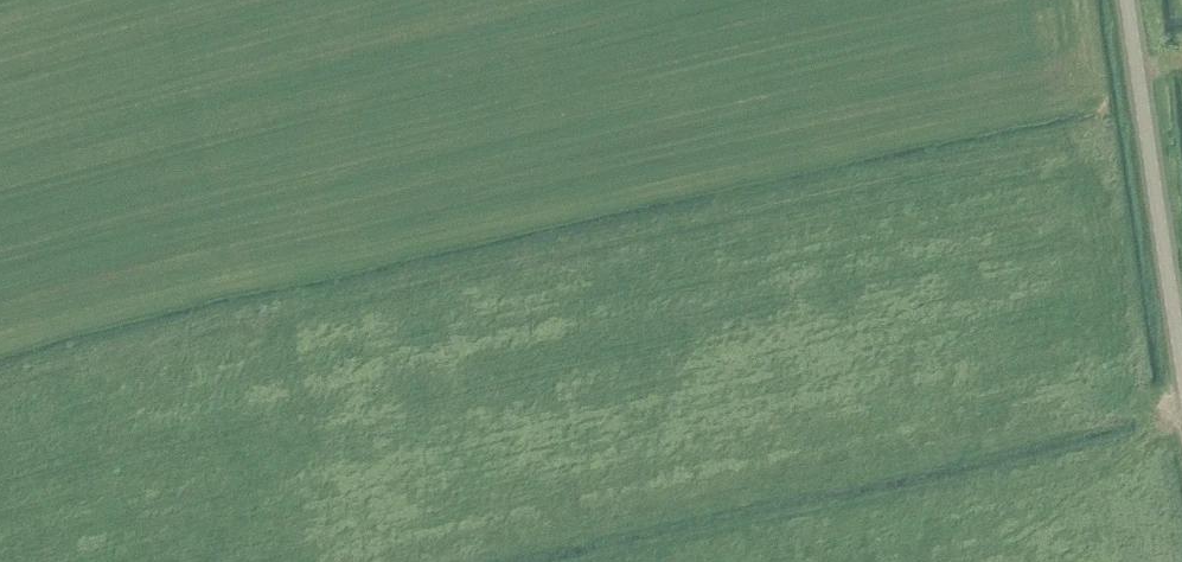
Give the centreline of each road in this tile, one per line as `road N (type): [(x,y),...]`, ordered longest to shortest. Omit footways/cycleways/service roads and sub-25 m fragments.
road 1 (unclassified): [(1181,353),(1127,0)]

